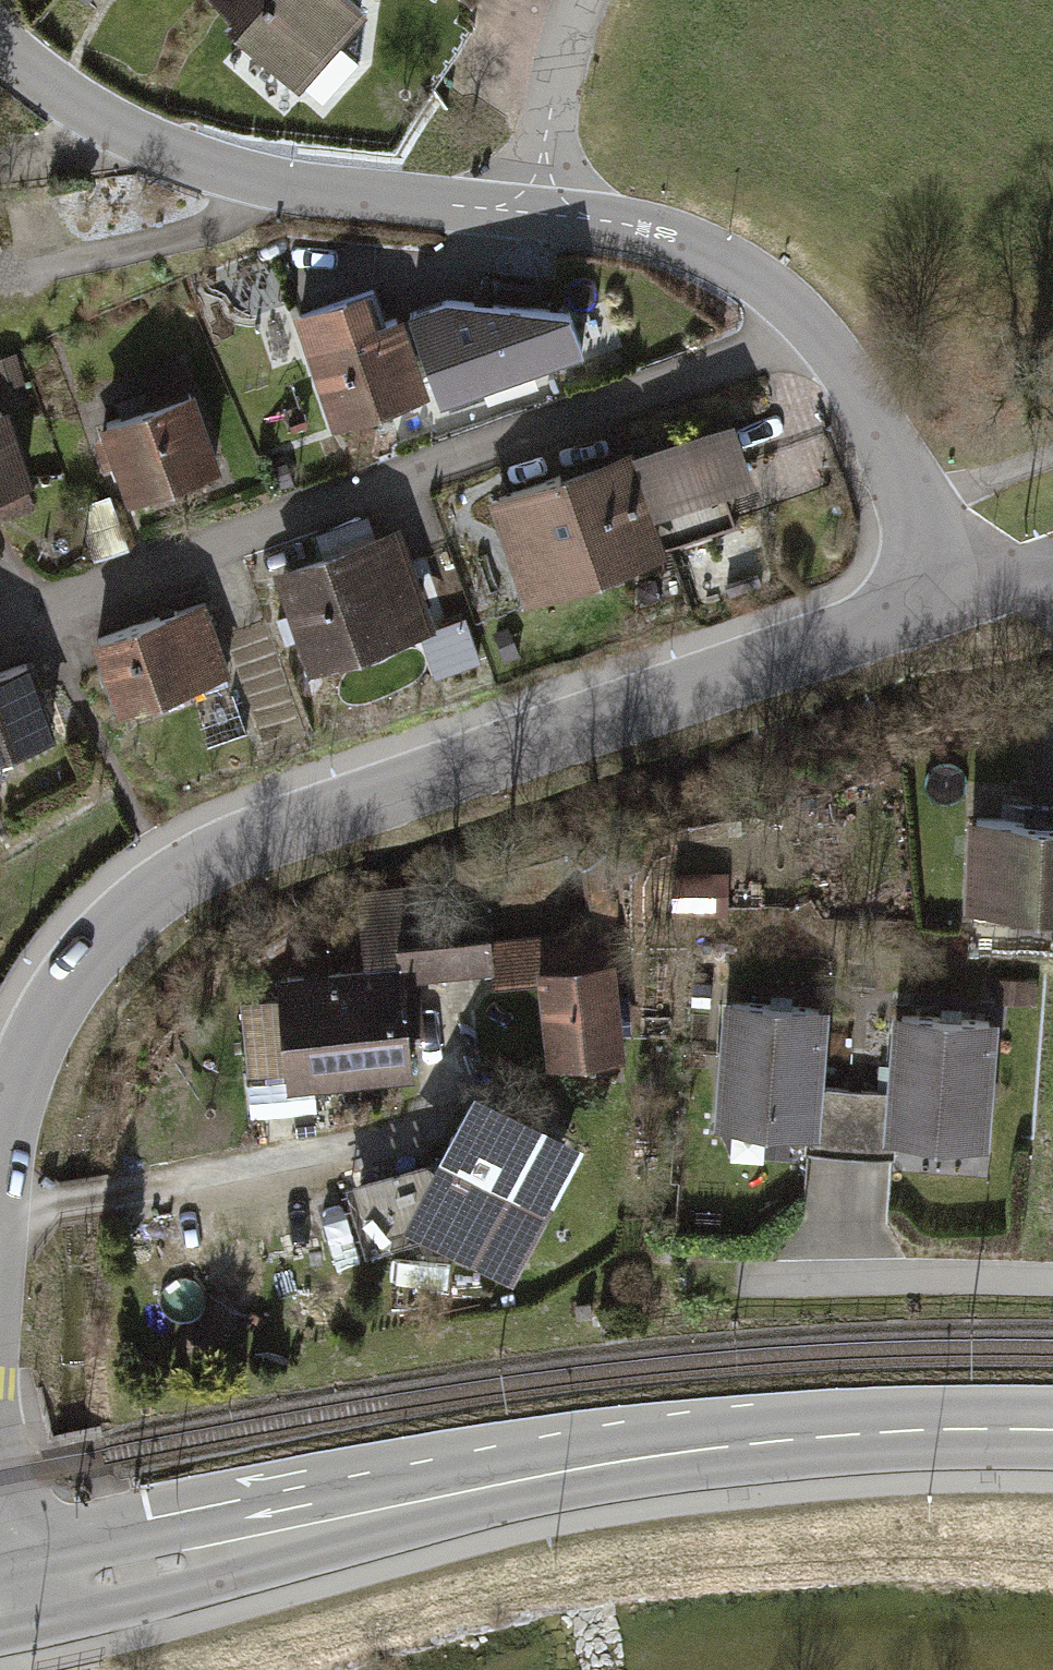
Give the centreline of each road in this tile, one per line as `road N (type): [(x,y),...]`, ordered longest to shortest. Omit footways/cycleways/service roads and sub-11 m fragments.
road 1 (tertiary): [(0,1155),(14,1070),(43,1000),(75,955),(136,897),(208,858),(952,593)]
road 2 (primary): [(1052,1430),(834,1436),(536,1476),(0,1601)]
road 3 (unclassified): [(0,627),(817,328)]
road 4 (residential): [(0,46),(108,123),(270,181),(541,212)]
road 5 (residential): [(541,212),(641,225),(713,247),(781,291),(817,328)]
road 6 (residential): [(817,328),(870,401),(920,500),(952,593)]
road 7 (residential): [(816,1276),(1052,1282)]
road 8 (residential): [(541,212),(555,85),(587,0)]
road 9 (track): [(920,500),(1052,444)]

